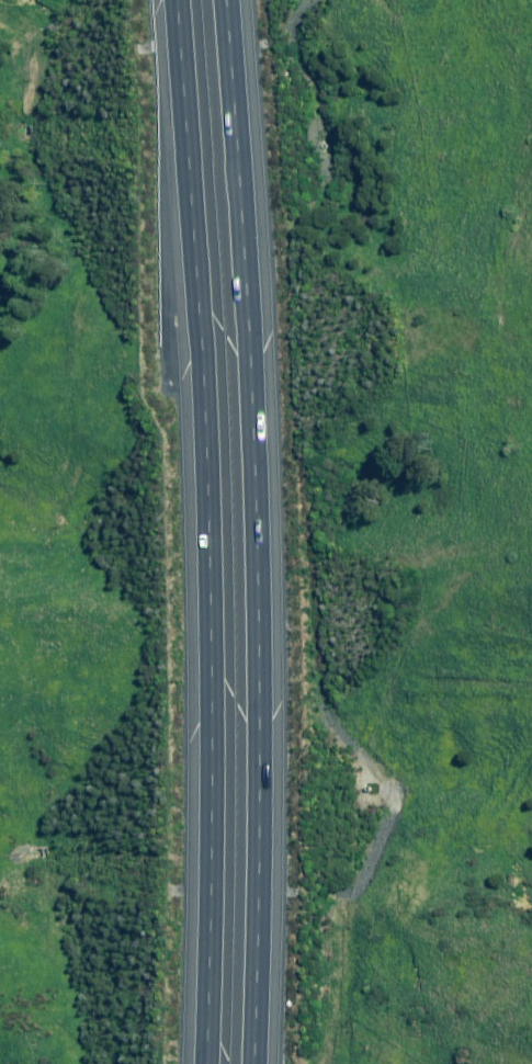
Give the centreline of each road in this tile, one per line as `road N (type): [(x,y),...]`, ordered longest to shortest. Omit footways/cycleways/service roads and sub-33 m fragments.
road 1 (motorway): [(195,1063),(205,882),(164,0)]
road 2 (motorway): [(221,0),(258,682),(254,1063)]

